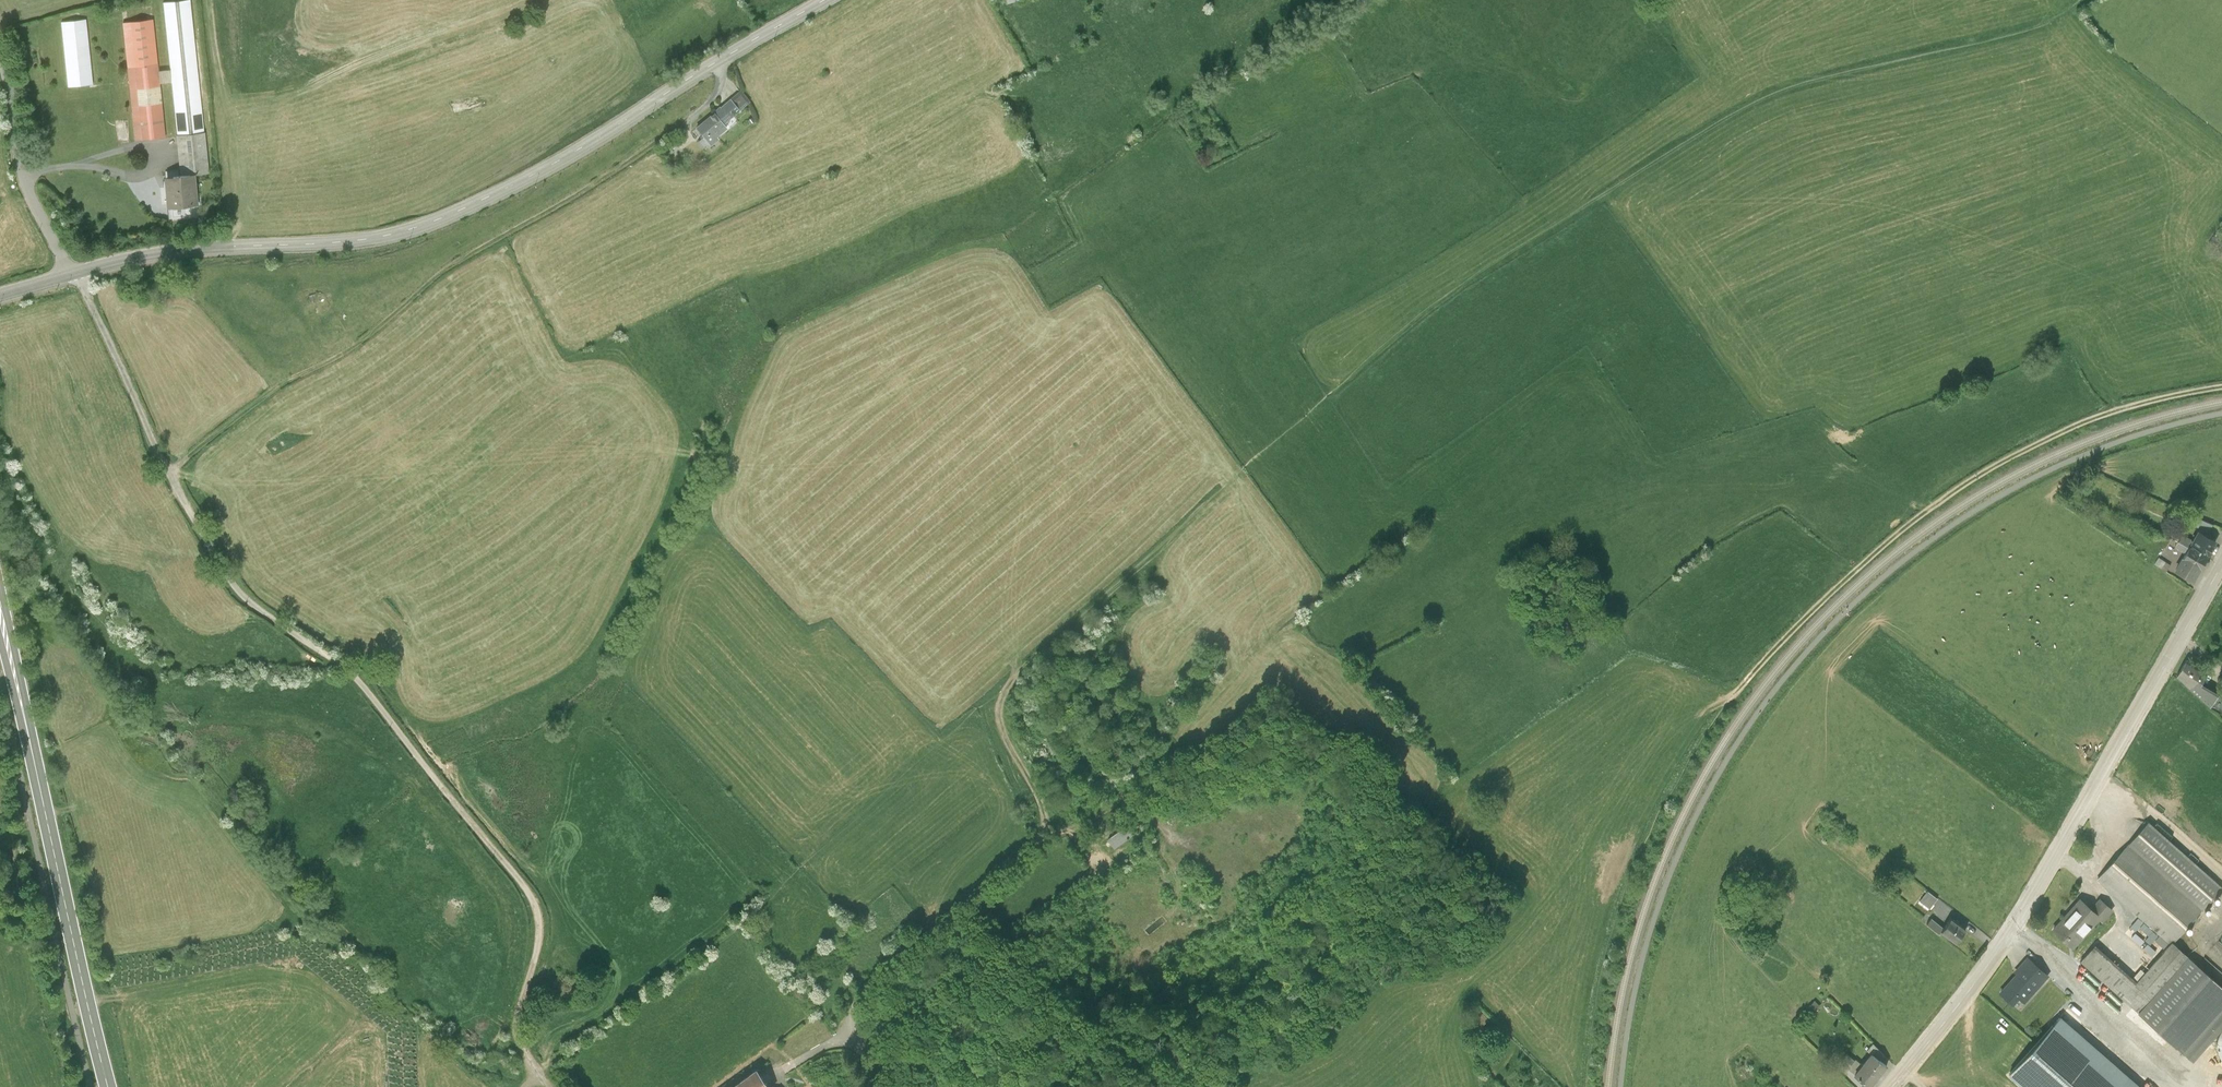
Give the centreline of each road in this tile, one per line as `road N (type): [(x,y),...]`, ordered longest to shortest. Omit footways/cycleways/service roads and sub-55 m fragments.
road 1 (residential): [(72,272),(155,254),(408,231),(556,161),(826,0)]
road 2 (unclassified): [(72,272),(22,176),(0,61)]

